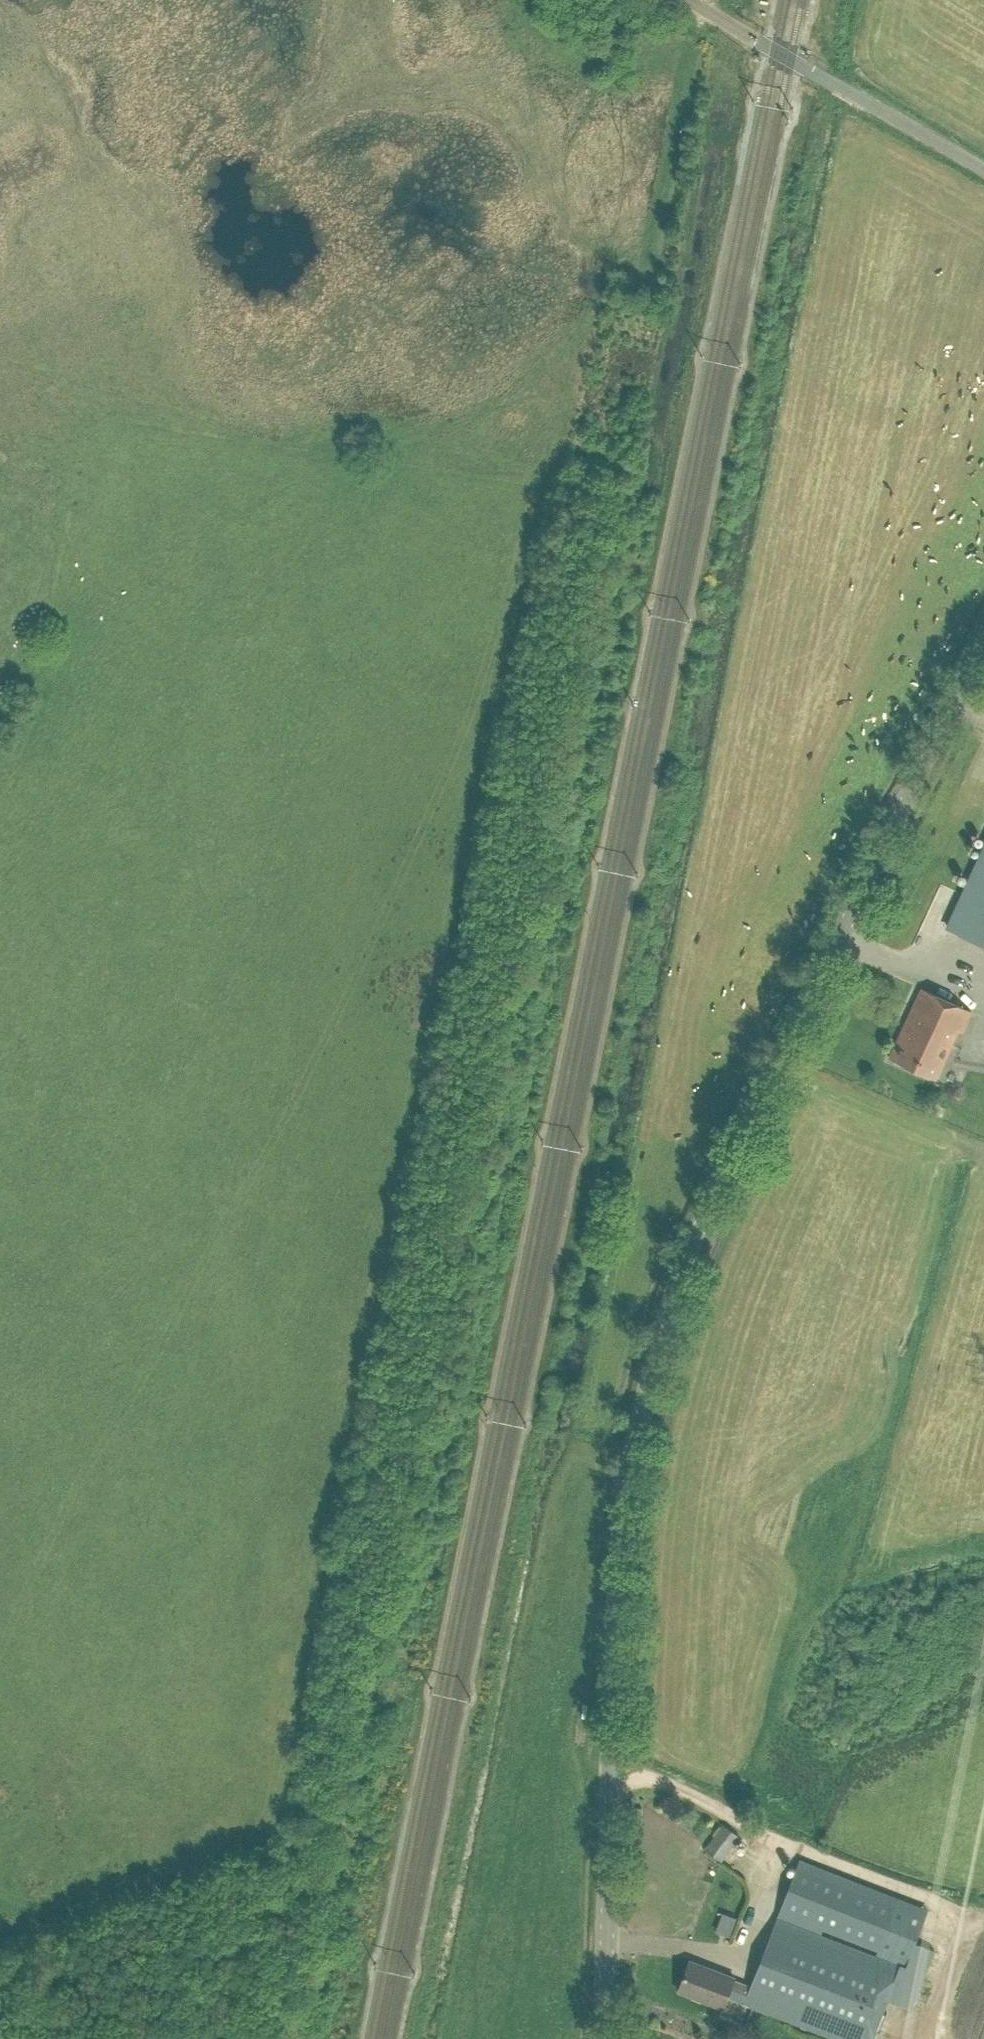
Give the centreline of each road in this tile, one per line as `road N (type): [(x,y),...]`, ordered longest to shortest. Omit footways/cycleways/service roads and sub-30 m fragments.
road 1 (tertiary): [(597,2038),(608,1584),(637,1383),(665,1285),(725,1151),(983,638)]
road 2 (track): [(603,1771),(673,1788),(926,1900),(983,1911)]
road 3 (unclassified): [(983,170),(687,0)]

